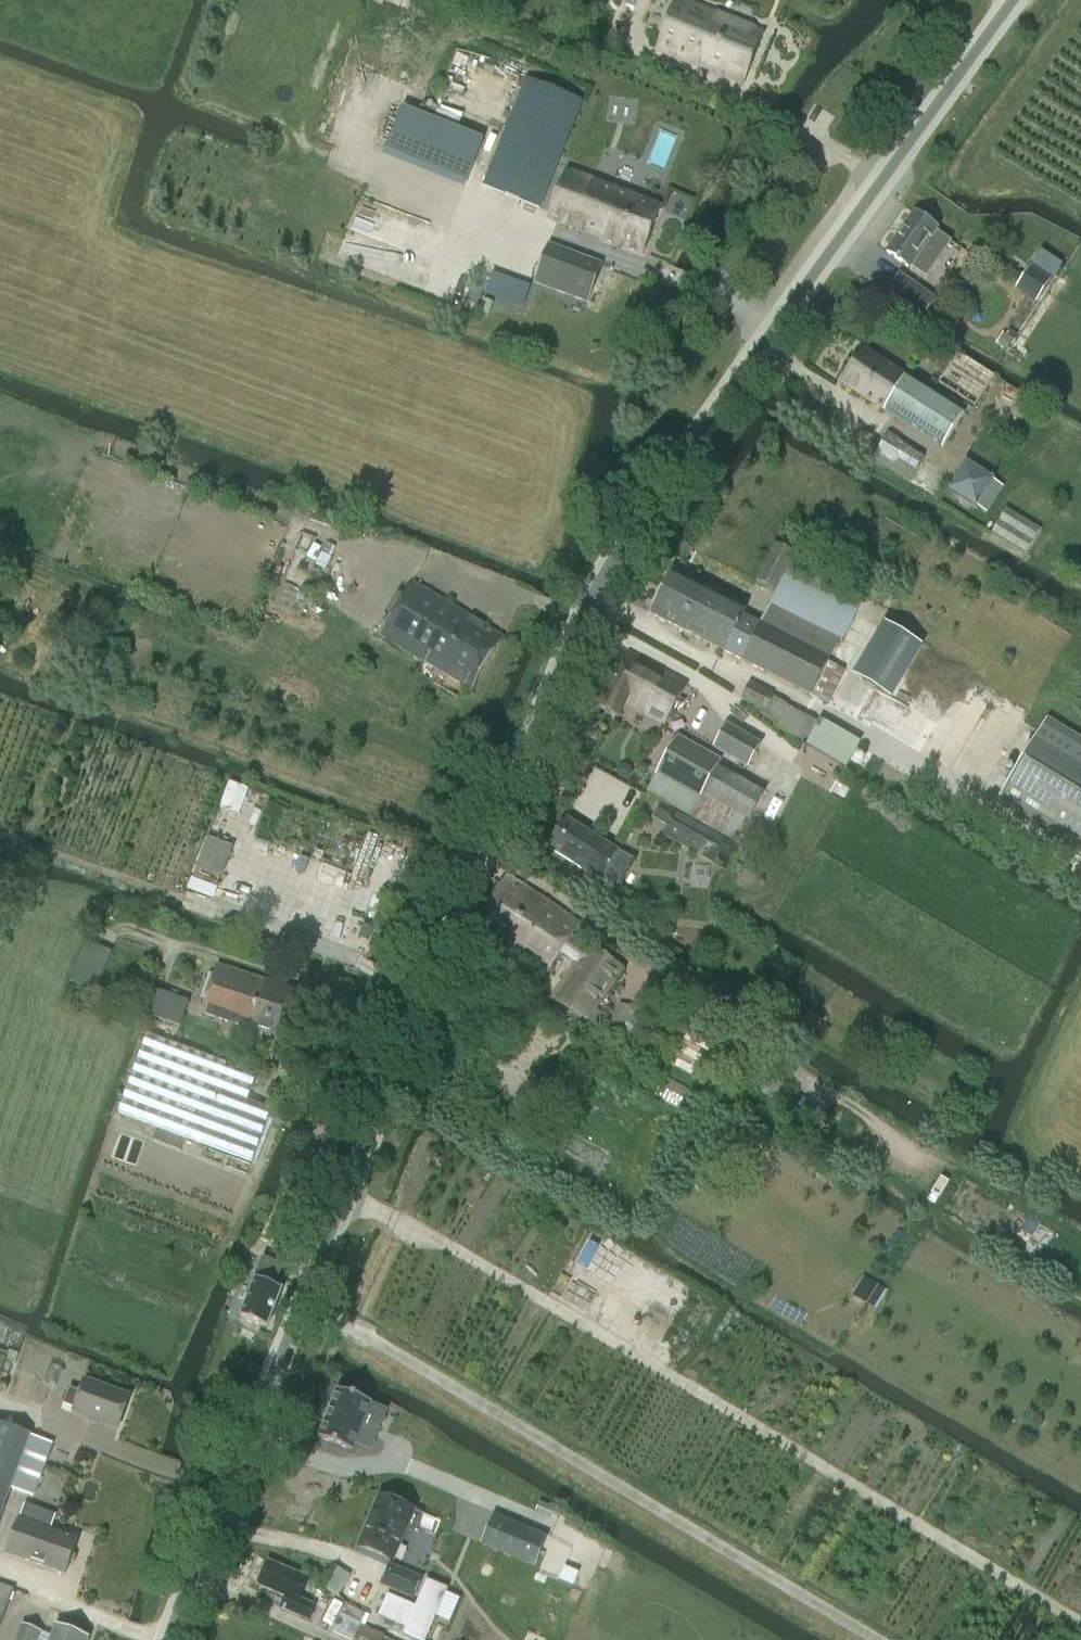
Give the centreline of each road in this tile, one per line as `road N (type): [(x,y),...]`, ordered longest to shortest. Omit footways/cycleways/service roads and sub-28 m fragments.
road 1 (secondary): [(168,1639),(347,1185),(569,664),(667,473),(1021,0)]
road 2 (track): [(1080,1626),(347,1185)]
road 3 (track): [(407,1221),(347,1321),(882,1639)]
road 4 (track): [(1080,868),(602,598)]

